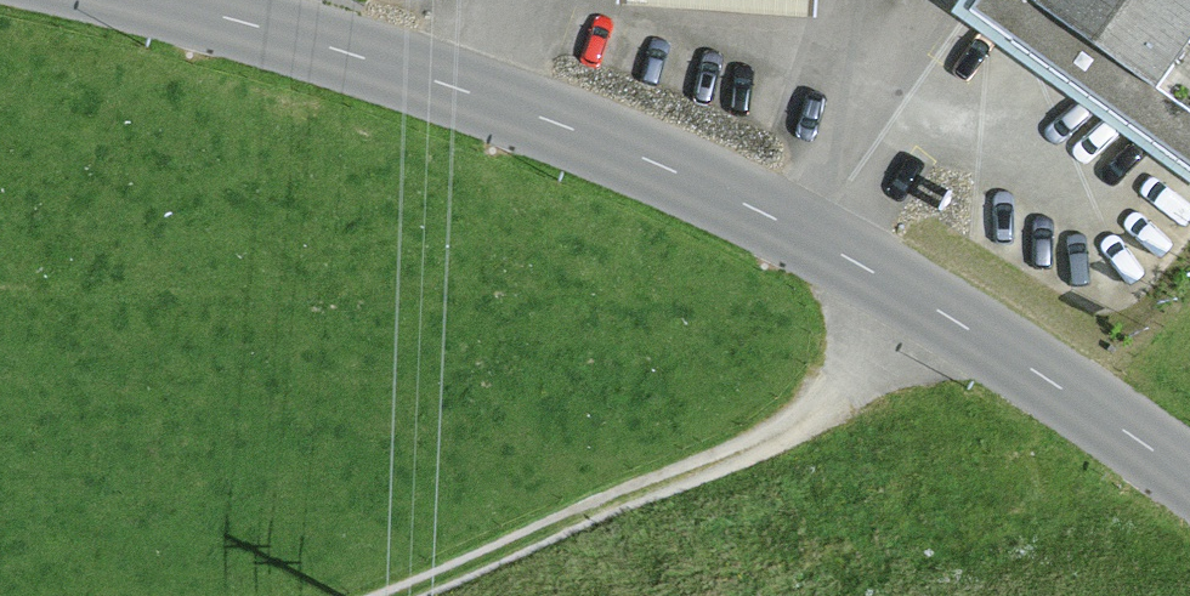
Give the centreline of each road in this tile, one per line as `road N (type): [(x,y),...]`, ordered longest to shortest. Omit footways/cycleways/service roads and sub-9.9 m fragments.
road 1 (tertiary): [(1189,478),(904,293),(736,201),(553,120),(264,29),(141,0)]
road 2 (track): [(904,293),(848,378),(477,595)]

